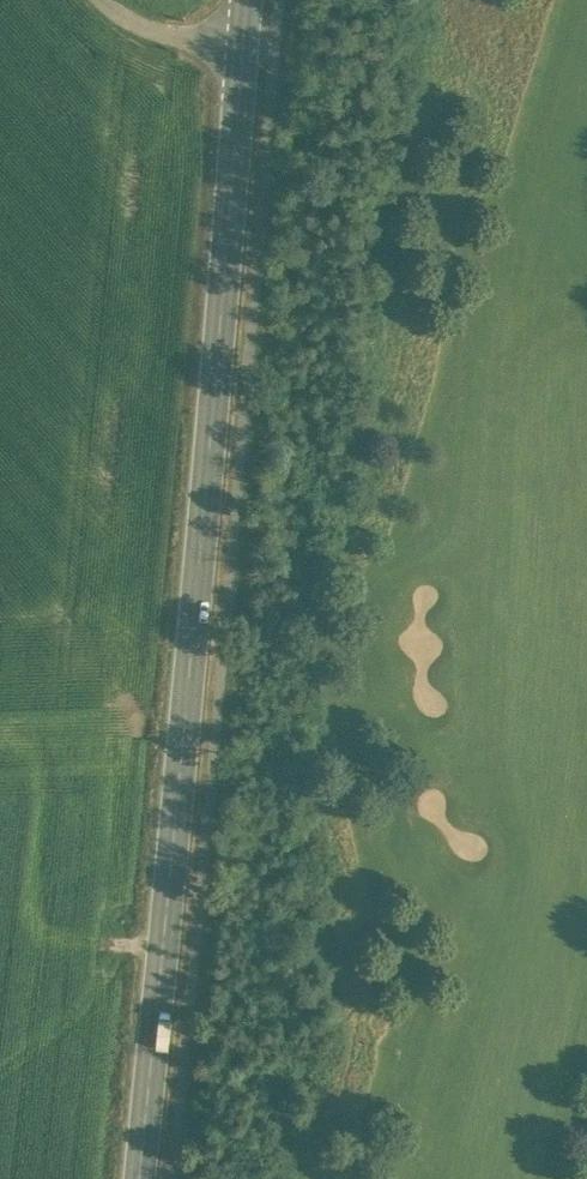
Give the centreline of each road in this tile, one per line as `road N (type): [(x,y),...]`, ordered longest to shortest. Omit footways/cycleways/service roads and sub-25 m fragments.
road 1 (secondary): [(242,49),(172,876),(136,1178)]
road 2 (unclassified): [(102,0),(147,30),(242,49)]

